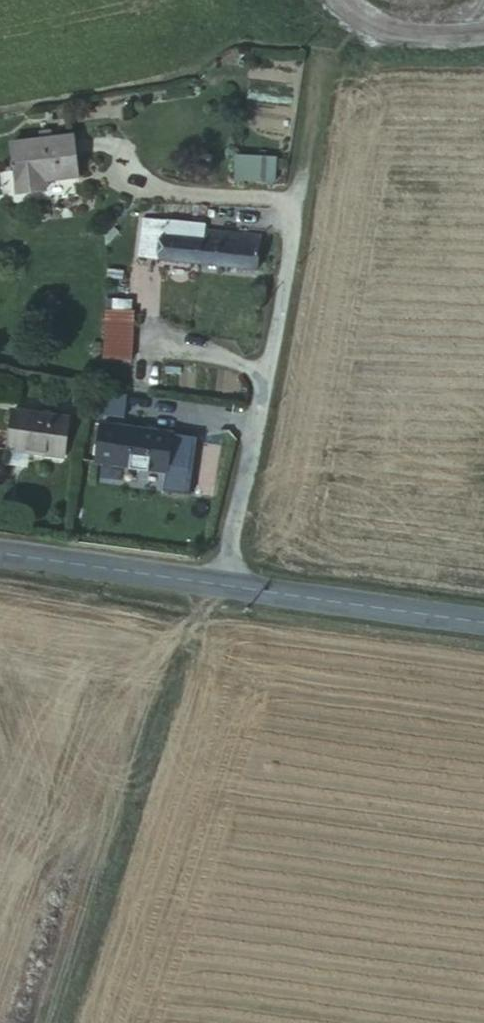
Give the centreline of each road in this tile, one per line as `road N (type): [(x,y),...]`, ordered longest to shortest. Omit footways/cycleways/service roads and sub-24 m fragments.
road 1 (tertiary): [(483,614),(0,544)]
road 2 (track): [(226,576),(194,627),(62,1022)]

